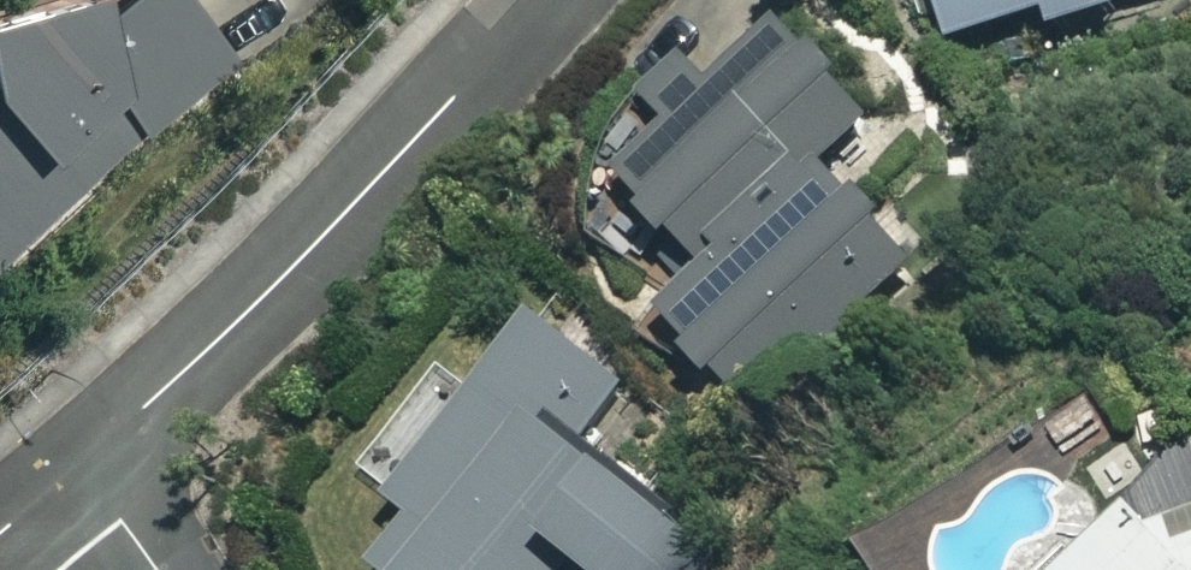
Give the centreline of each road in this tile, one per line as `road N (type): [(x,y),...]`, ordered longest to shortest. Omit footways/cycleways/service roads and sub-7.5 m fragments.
road 1 (residential): [(542,0),(261,300),(78,473)]
road 2 (residential): [(78,473),(157,569)]

